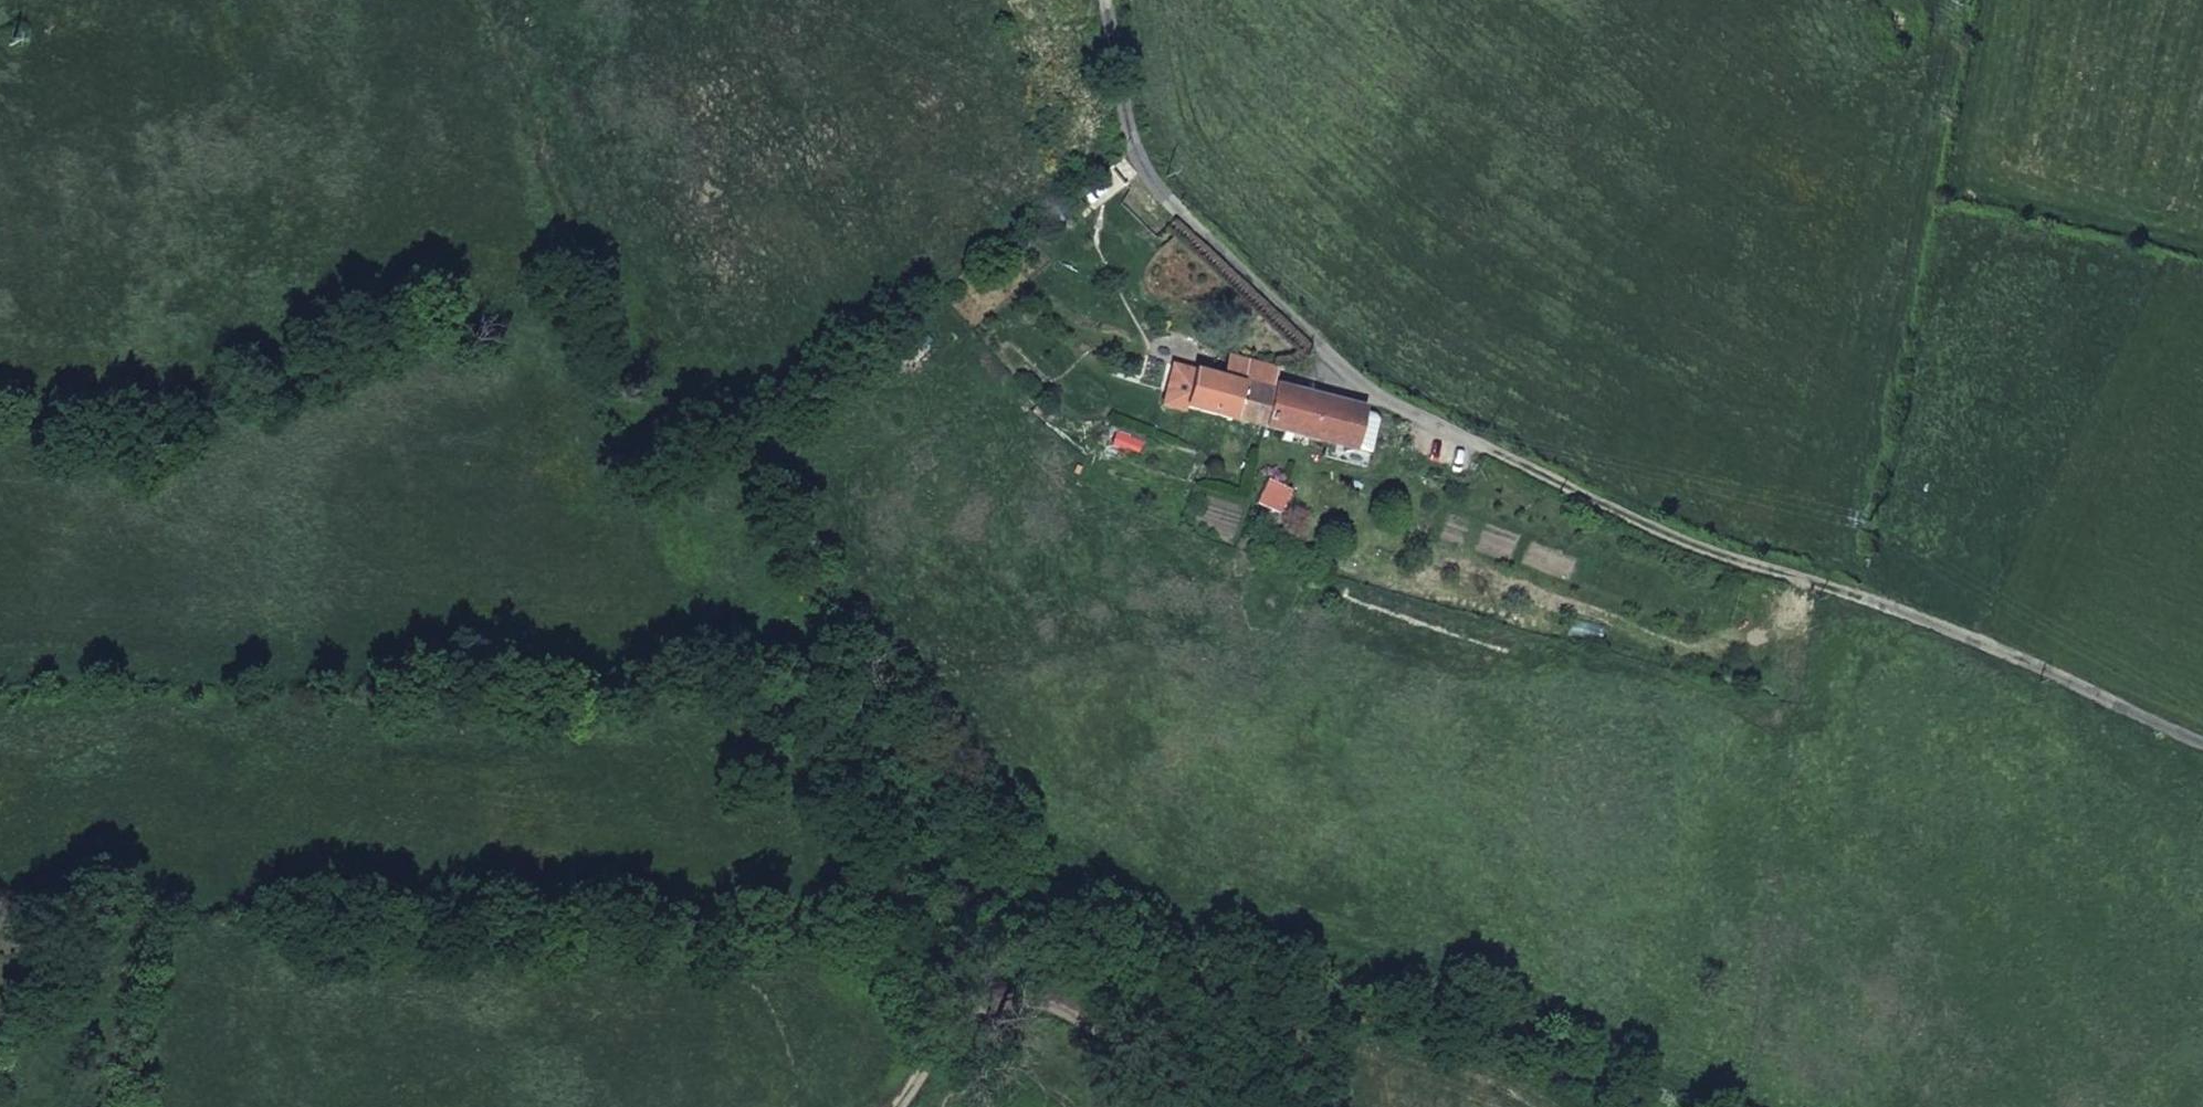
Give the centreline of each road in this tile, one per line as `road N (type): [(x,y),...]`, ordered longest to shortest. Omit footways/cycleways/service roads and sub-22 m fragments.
road 1 (track): [(896,1106),(918,1083),(993,1057),(1090,1048),(1139,1065),(1182,1106)]

